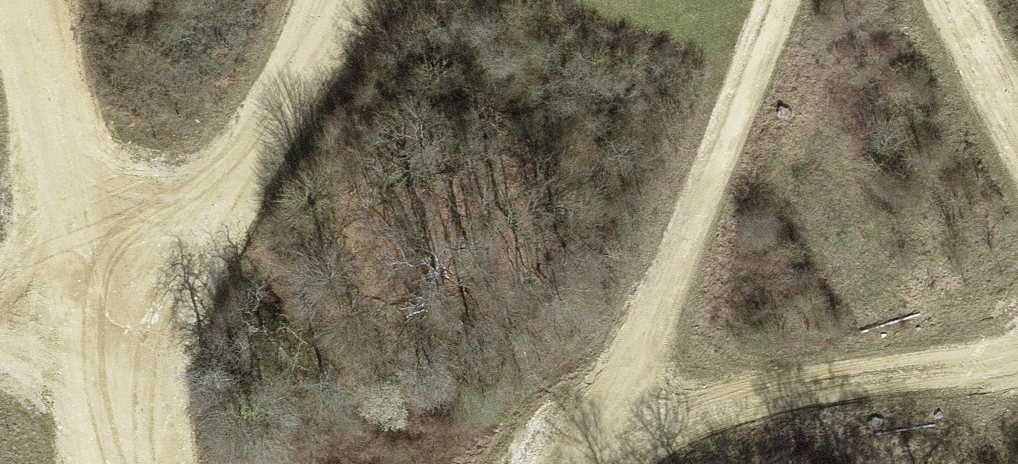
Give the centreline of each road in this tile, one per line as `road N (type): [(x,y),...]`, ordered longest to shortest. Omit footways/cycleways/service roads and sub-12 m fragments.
road 1 (track): [(773,0),(650,308),(566,463)]
road 2 (track): [(588,422),(818,381),(1017,365)]
road 3 (track): [(89,320),(302,72),(331,0)]
road 4 (track): [(24,0),(89,320)]
road 5 (track): [(89,320),(123,463)]
road 6 (track): [(1017,125),(952,0)]

